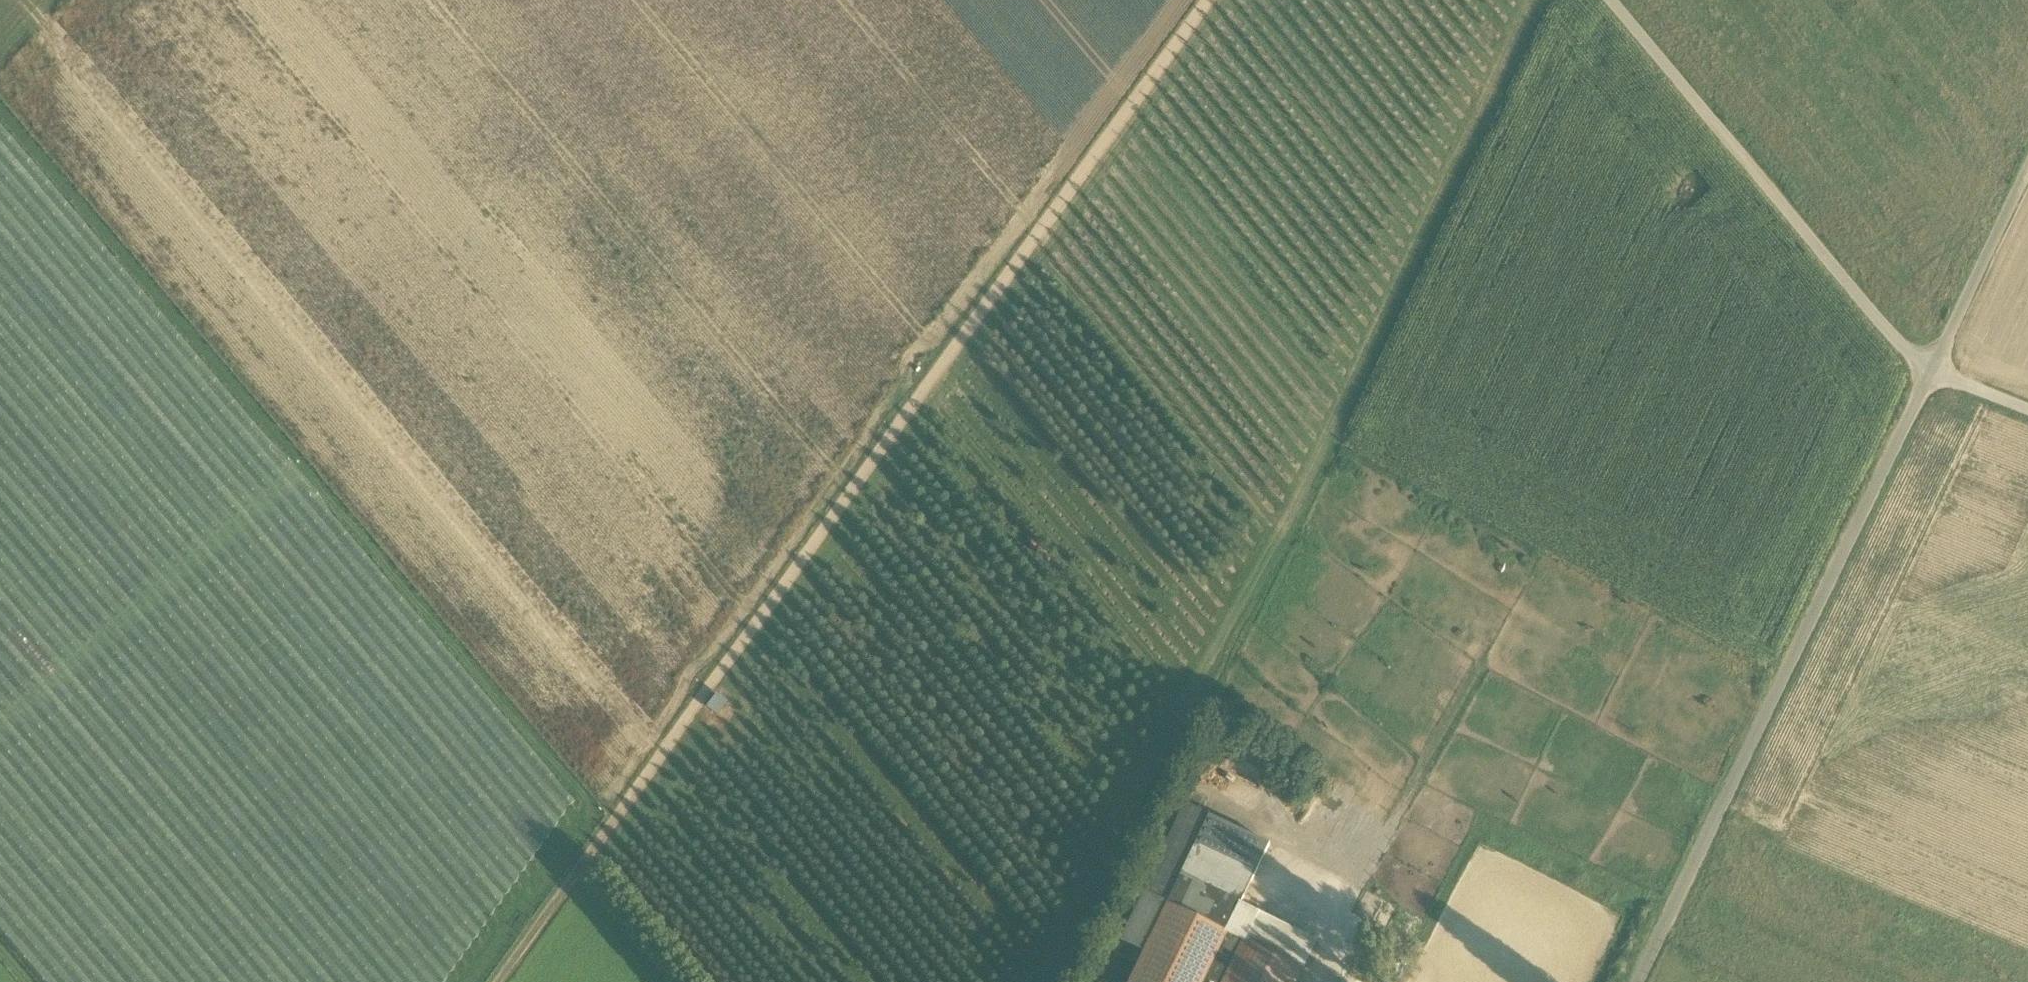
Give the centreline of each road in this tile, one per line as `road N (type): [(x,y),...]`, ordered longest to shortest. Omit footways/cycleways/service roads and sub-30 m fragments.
road 1 (track): [(499,981),(1207,0)]
road 2 (unclassified): [(1930,373),(1635,981)]
road 3 (track): [(1930,373),(1610,0)]
road 4 (unclassified): [(2027,169),(1930,373)]

